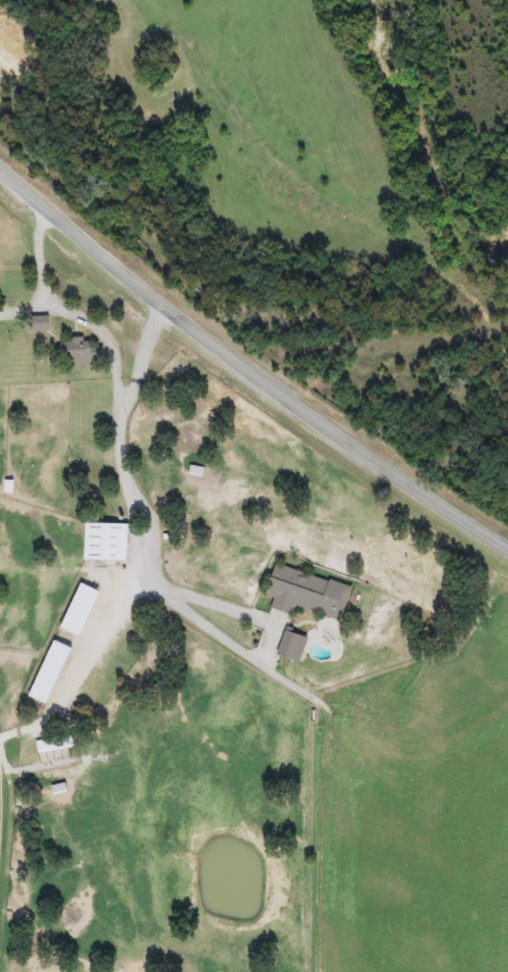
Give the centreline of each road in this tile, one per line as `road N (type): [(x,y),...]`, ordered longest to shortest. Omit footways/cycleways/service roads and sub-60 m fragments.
road 1 (tertiary): [(0,172),(256,378),(507,547)]

